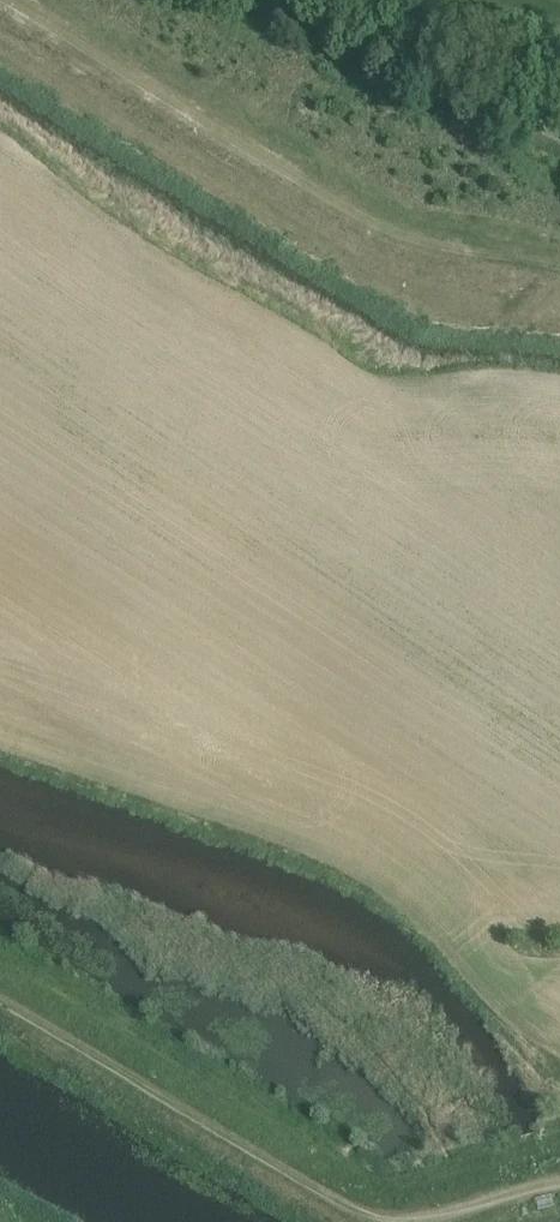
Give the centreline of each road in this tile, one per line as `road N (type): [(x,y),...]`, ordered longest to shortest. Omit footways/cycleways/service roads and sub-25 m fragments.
road 1 (track): [(378,1221),(0,1000)]
road 2 (unclassified): [(559,133),(293,0)]
road 3 (track): [(559,1189),(411,1221)]

